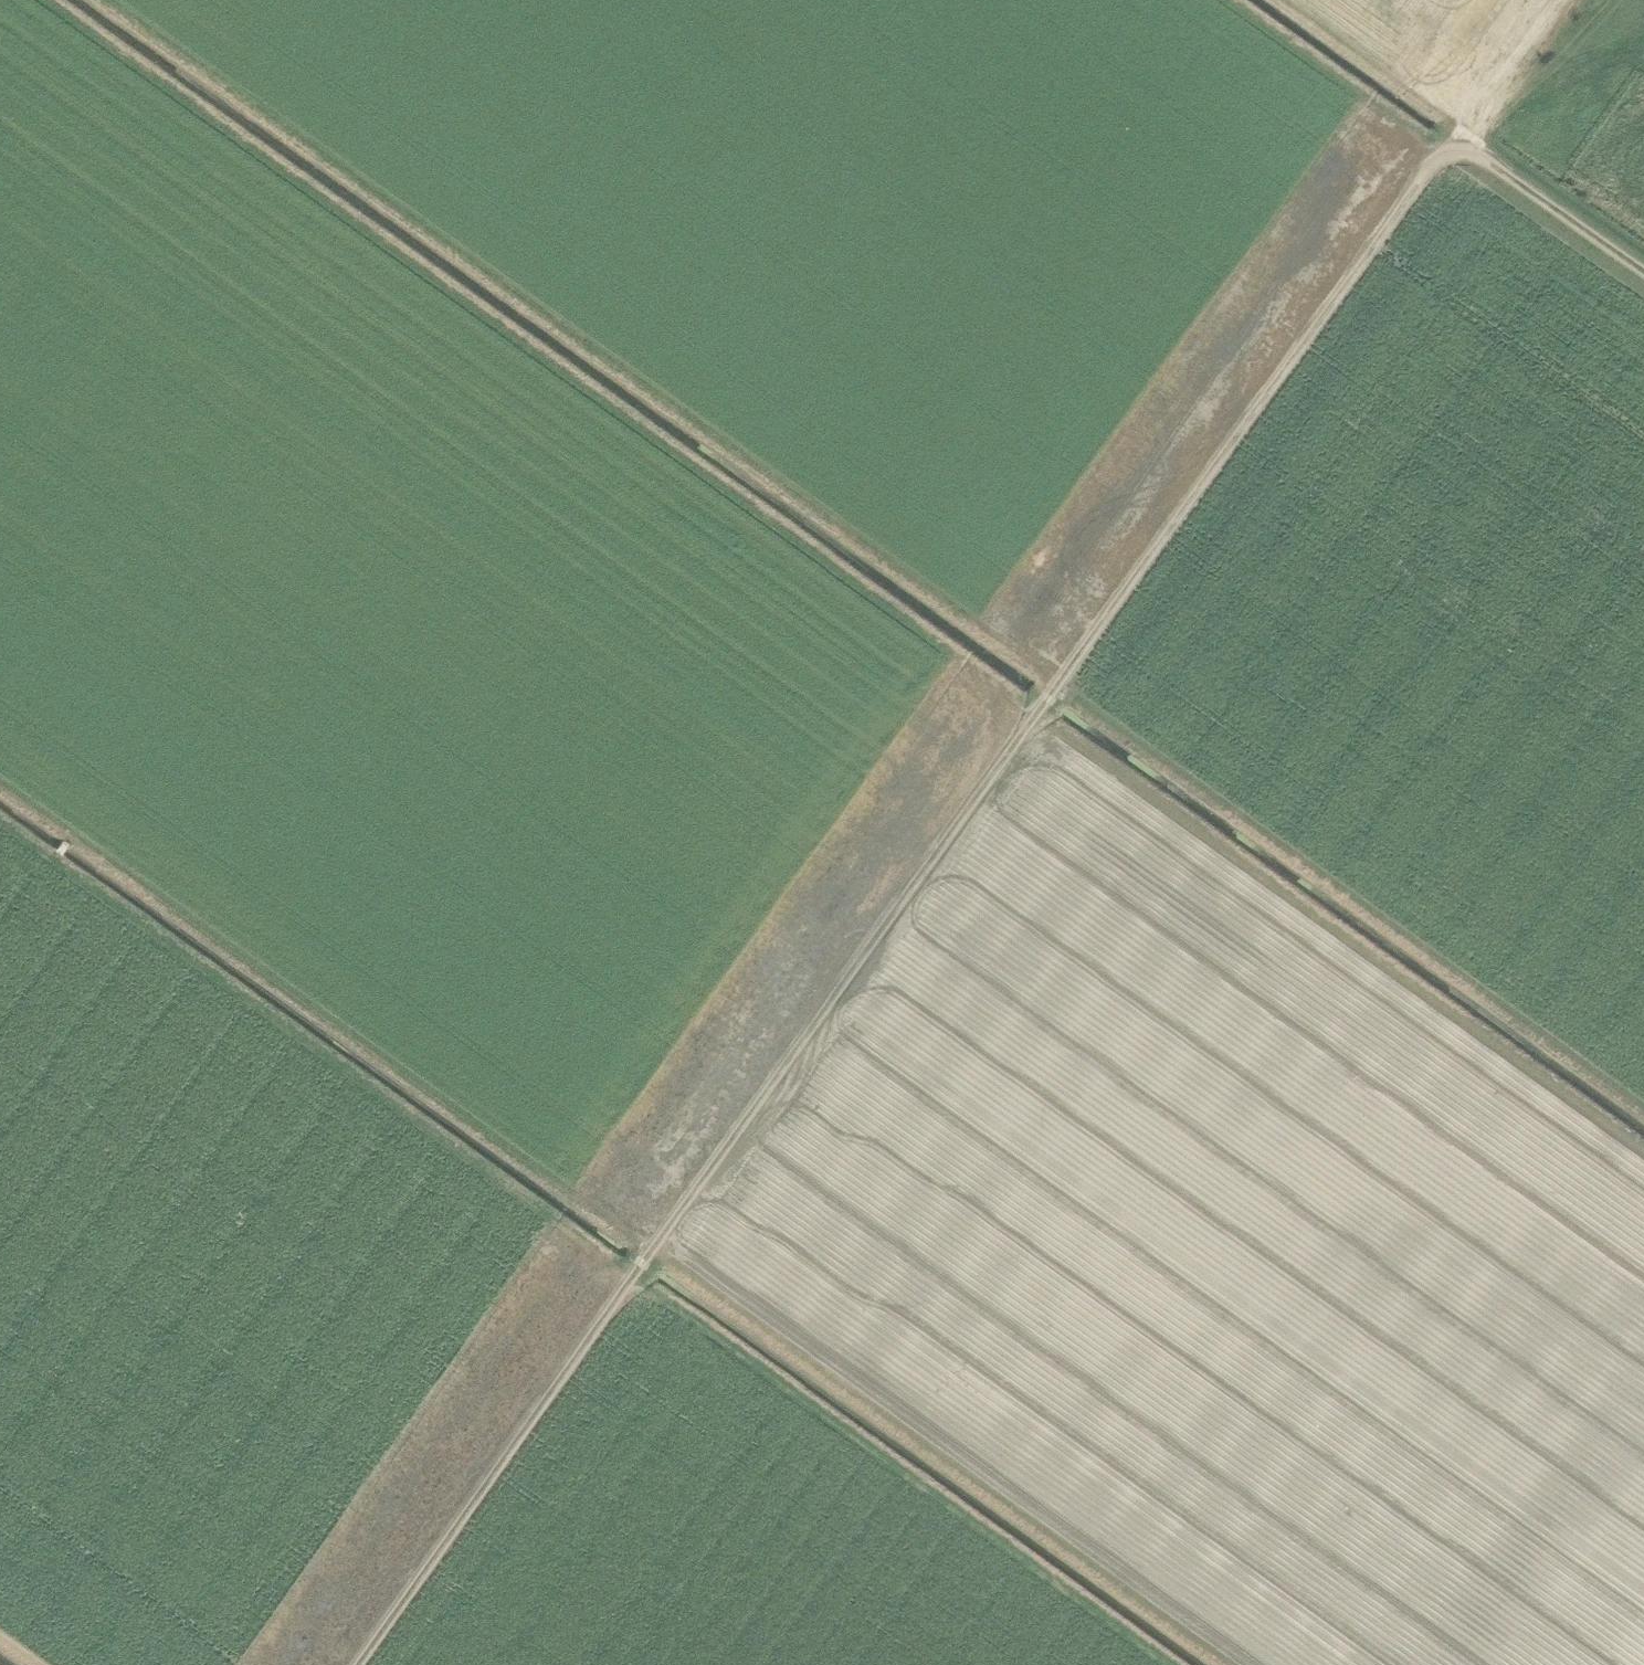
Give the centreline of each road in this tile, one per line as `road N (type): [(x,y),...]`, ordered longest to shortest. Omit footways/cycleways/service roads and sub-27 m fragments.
road 1 (track): [(1643,269),(1488,158),(1459,150),(1433,160),(357,1664)]

